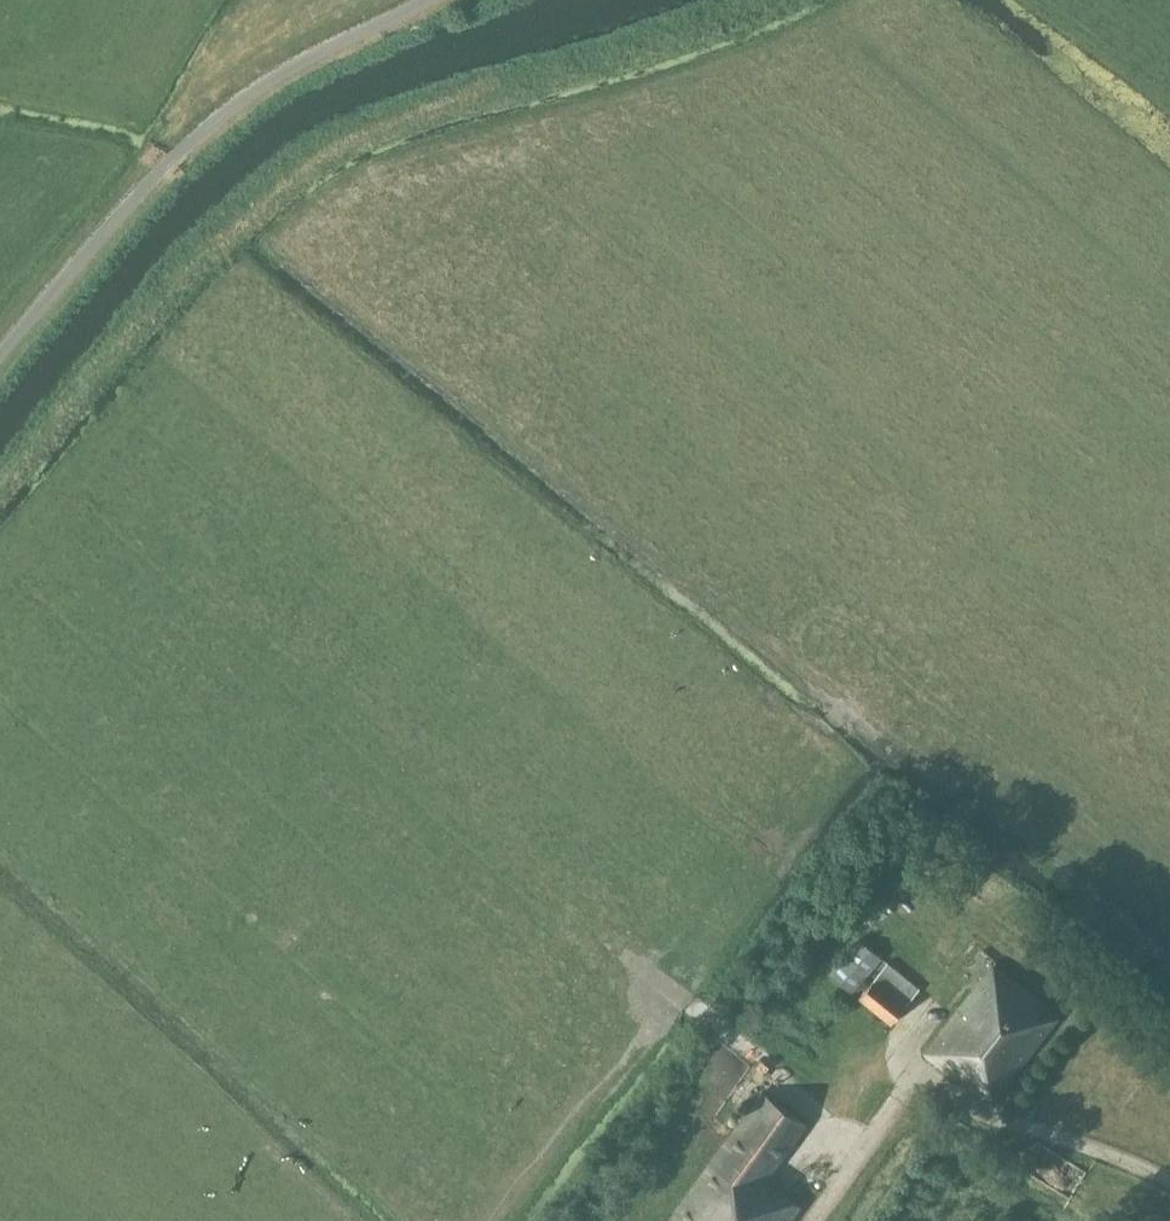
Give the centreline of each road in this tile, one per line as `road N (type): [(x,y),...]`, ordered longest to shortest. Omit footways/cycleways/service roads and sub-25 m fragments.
road 1 (unclassified): [(0,360),(195,141),(277,78),(428,0)]
road 2 (track): [(689,1006),(859,1161)]

